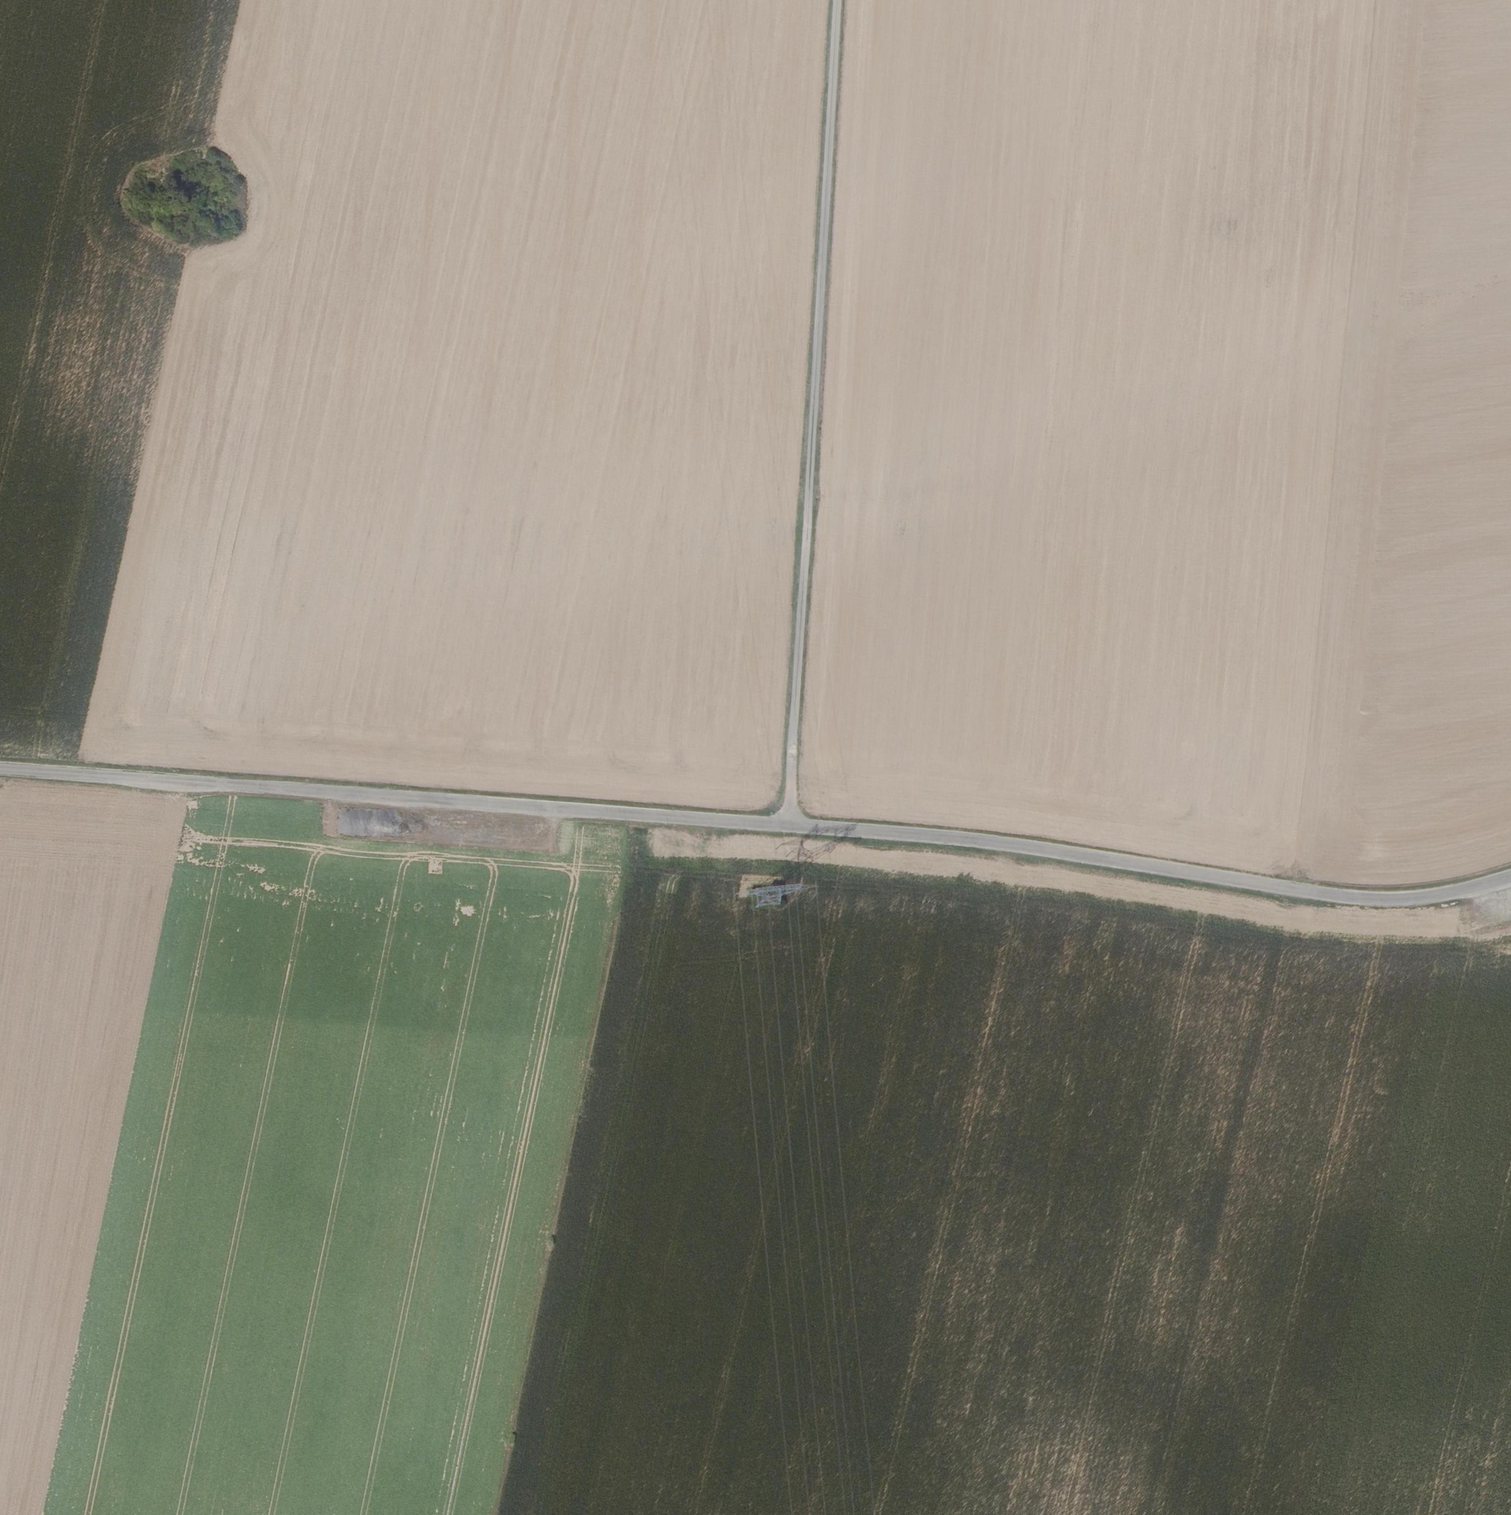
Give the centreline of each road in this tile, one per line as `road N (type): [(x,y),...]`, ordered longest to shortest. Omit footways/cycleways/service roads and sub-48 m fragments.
road 1 (unclassified): [(0,773),(915,837),(1387,900),(1459,893),(1510,877)]
road 2 (track): [(793,827),(838,0)]

